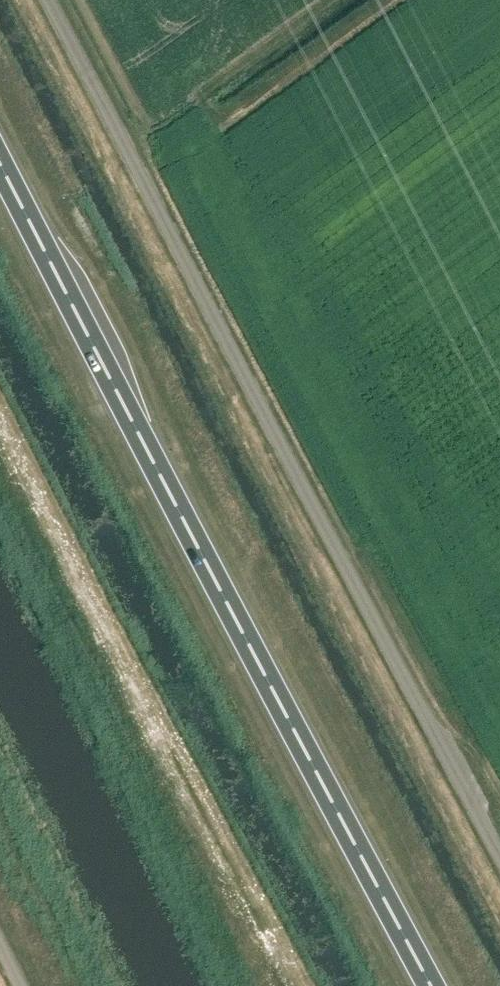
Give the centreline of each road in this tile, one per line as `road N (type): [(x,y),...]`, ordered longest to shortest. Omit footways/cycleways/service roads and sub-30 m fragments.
road 1 (unclassified): [(499,855),(255,374),(48,0)]
road 2 (trunk): [(443,985),(0,137)]

